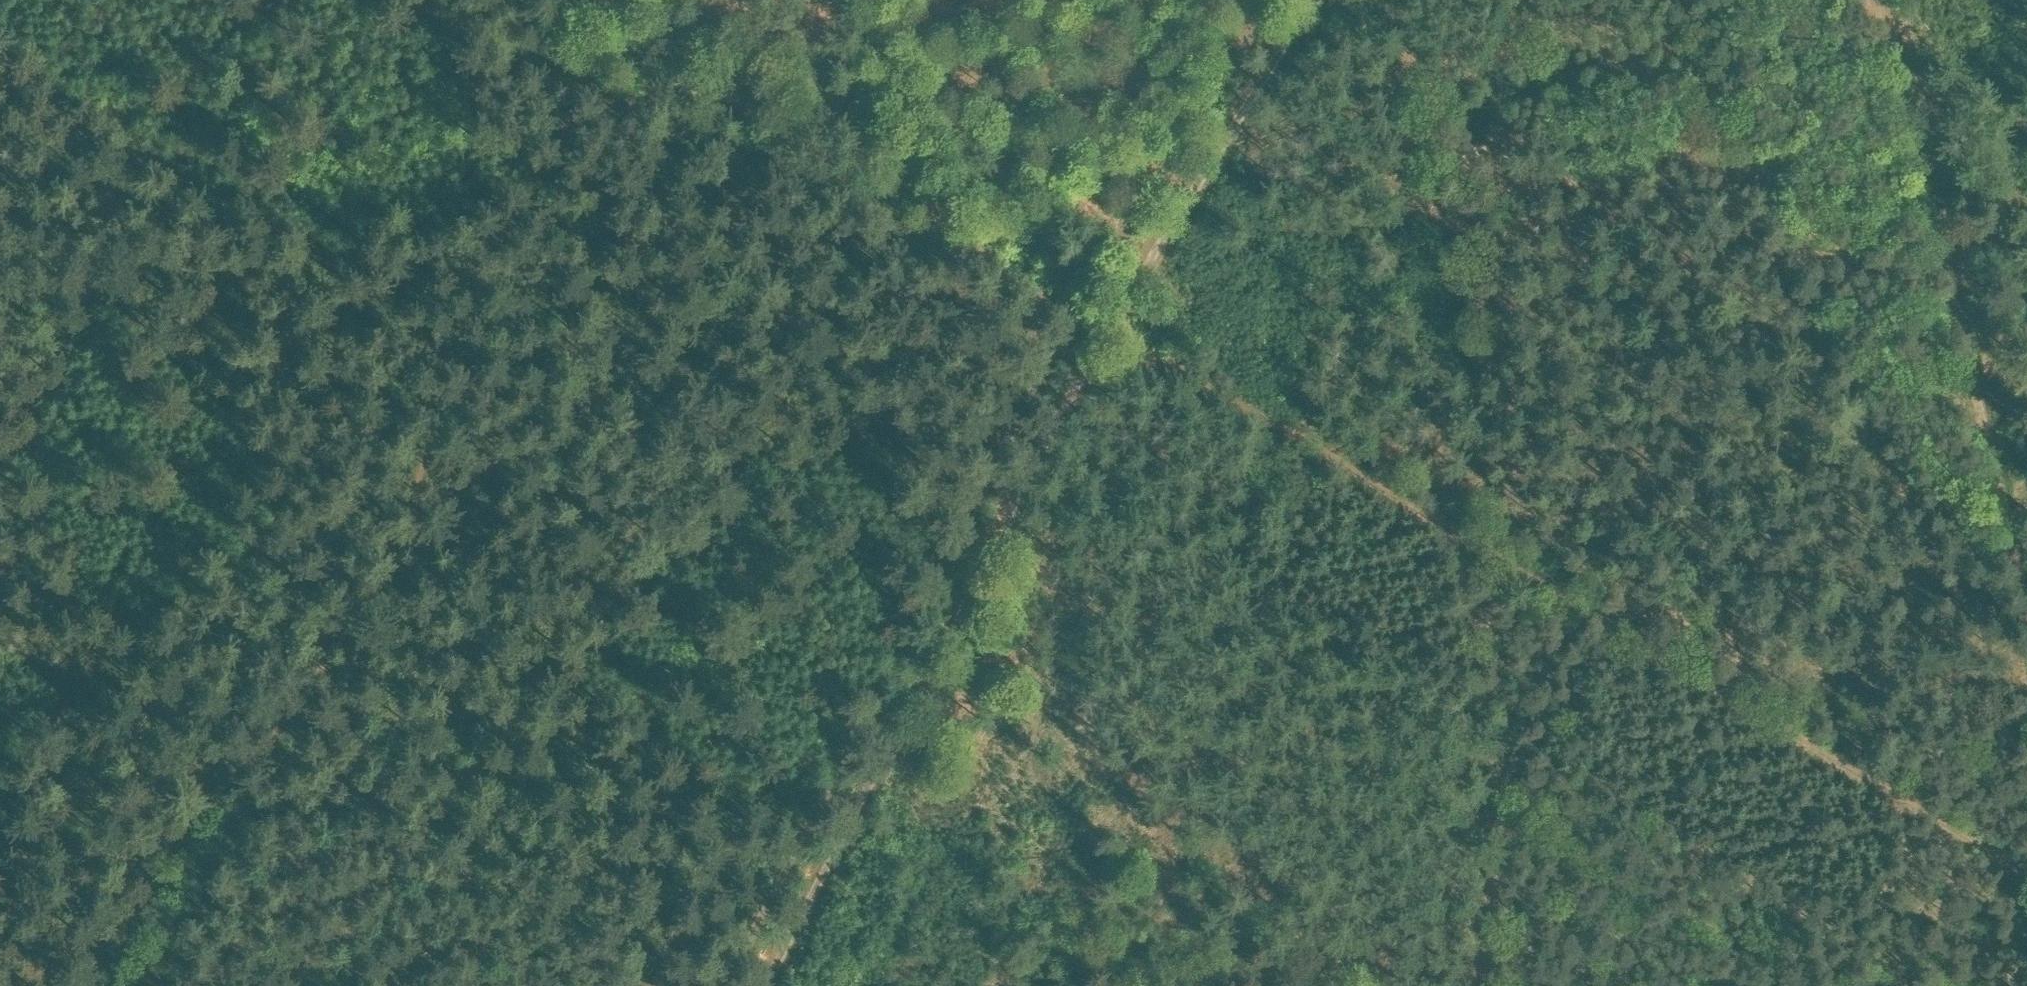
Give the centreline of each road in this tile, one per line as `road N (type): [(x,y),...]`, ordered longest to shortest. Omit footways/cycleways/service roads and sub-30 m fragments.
road 1 (track): [(2026,871),(1515,564),(1104,334),(1050,360),(483,38),(402,0)]
road 2 (track): [(1315,0),(1104,334),(765,985)]
road 3 (track): [(2026,615),(1878,0)]

